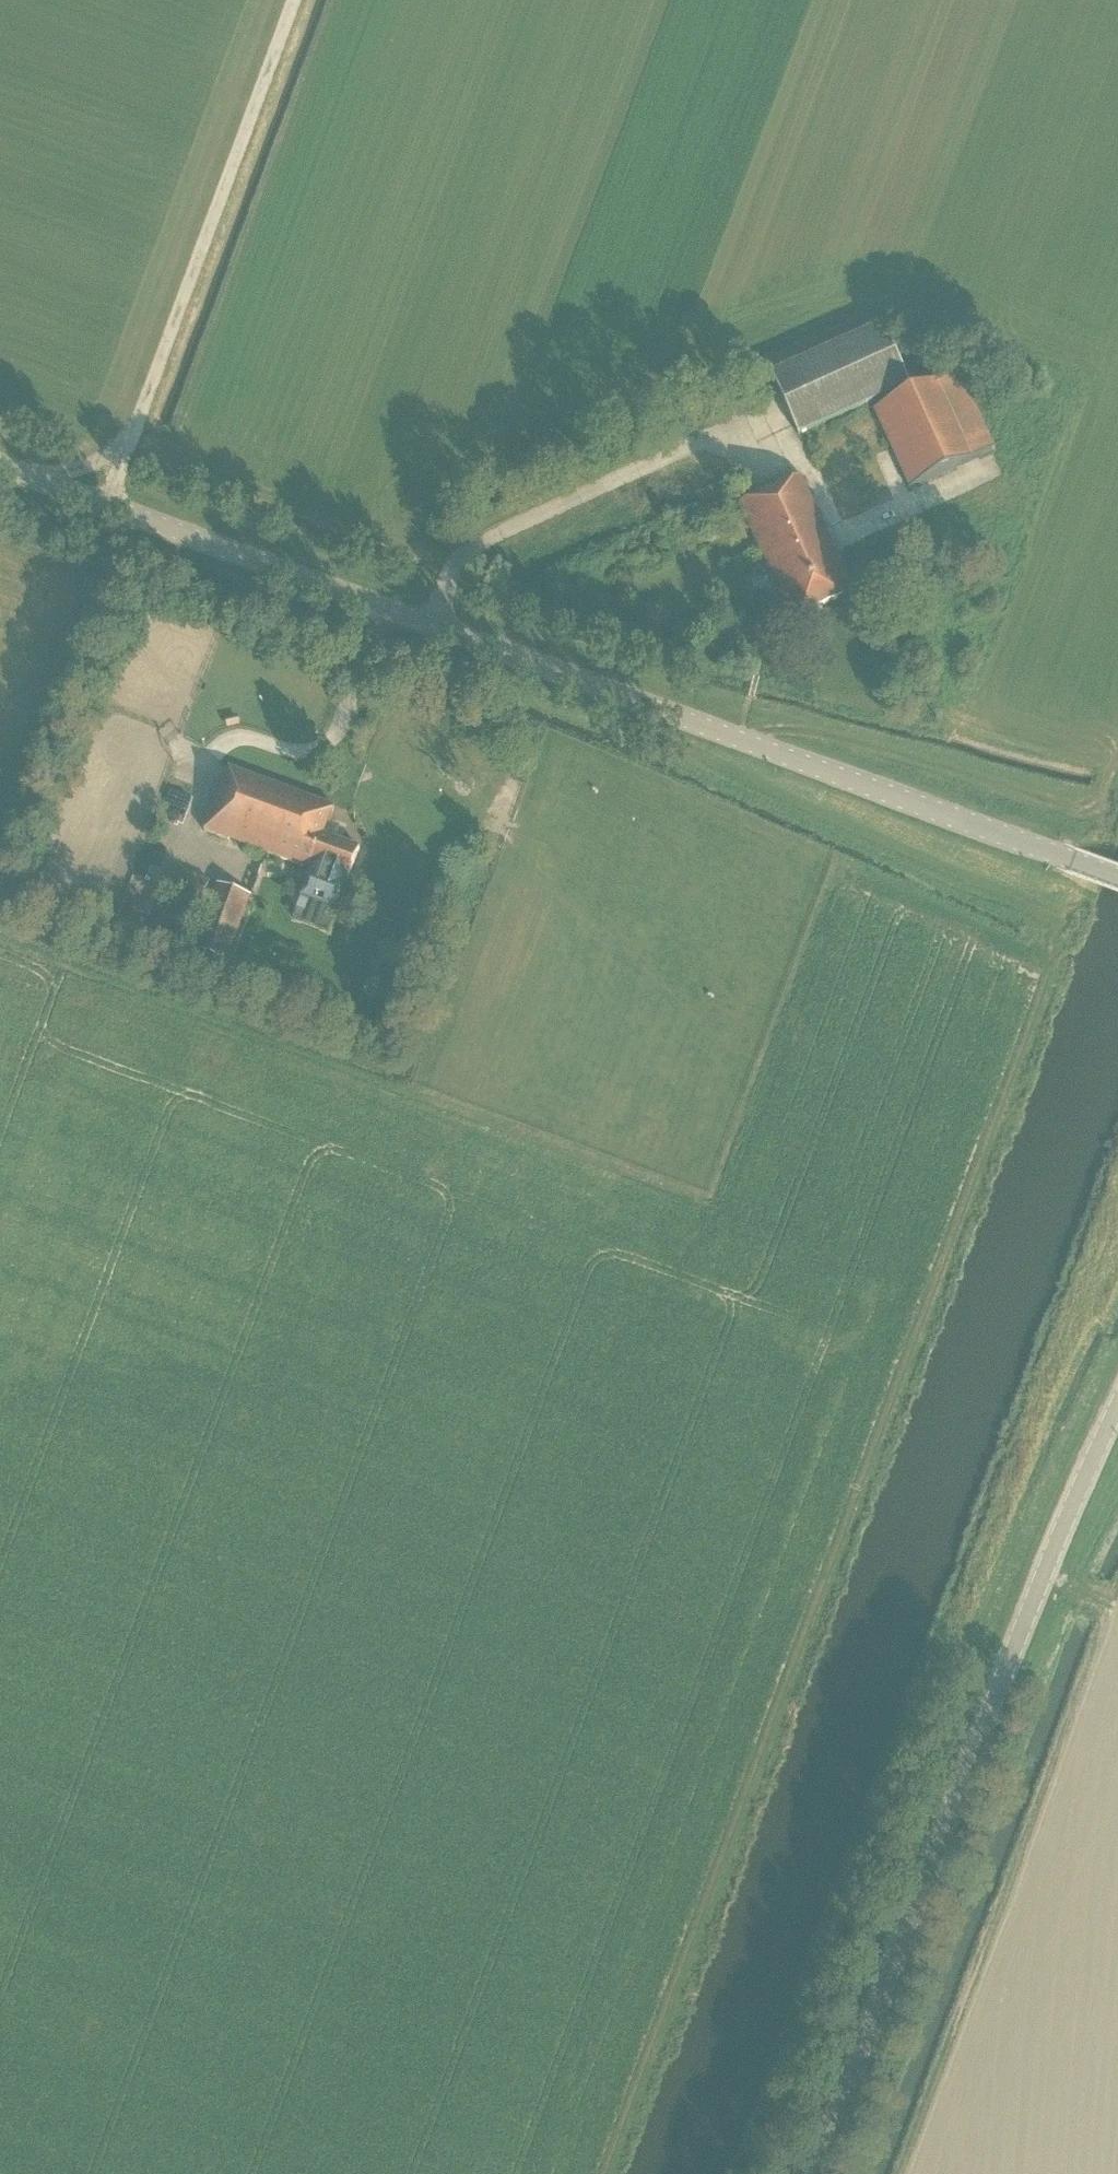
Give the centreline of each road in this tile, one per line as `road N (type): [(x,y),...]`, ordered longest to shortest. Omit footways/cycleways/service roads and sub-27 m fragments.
road 1 (tertiary): [(1117,883),(0,463)]
road 2 (unclassified): [(812,2173),(1053,1547),(1117,1413)]
road 3 (track): [(114,506),(302,0)]

